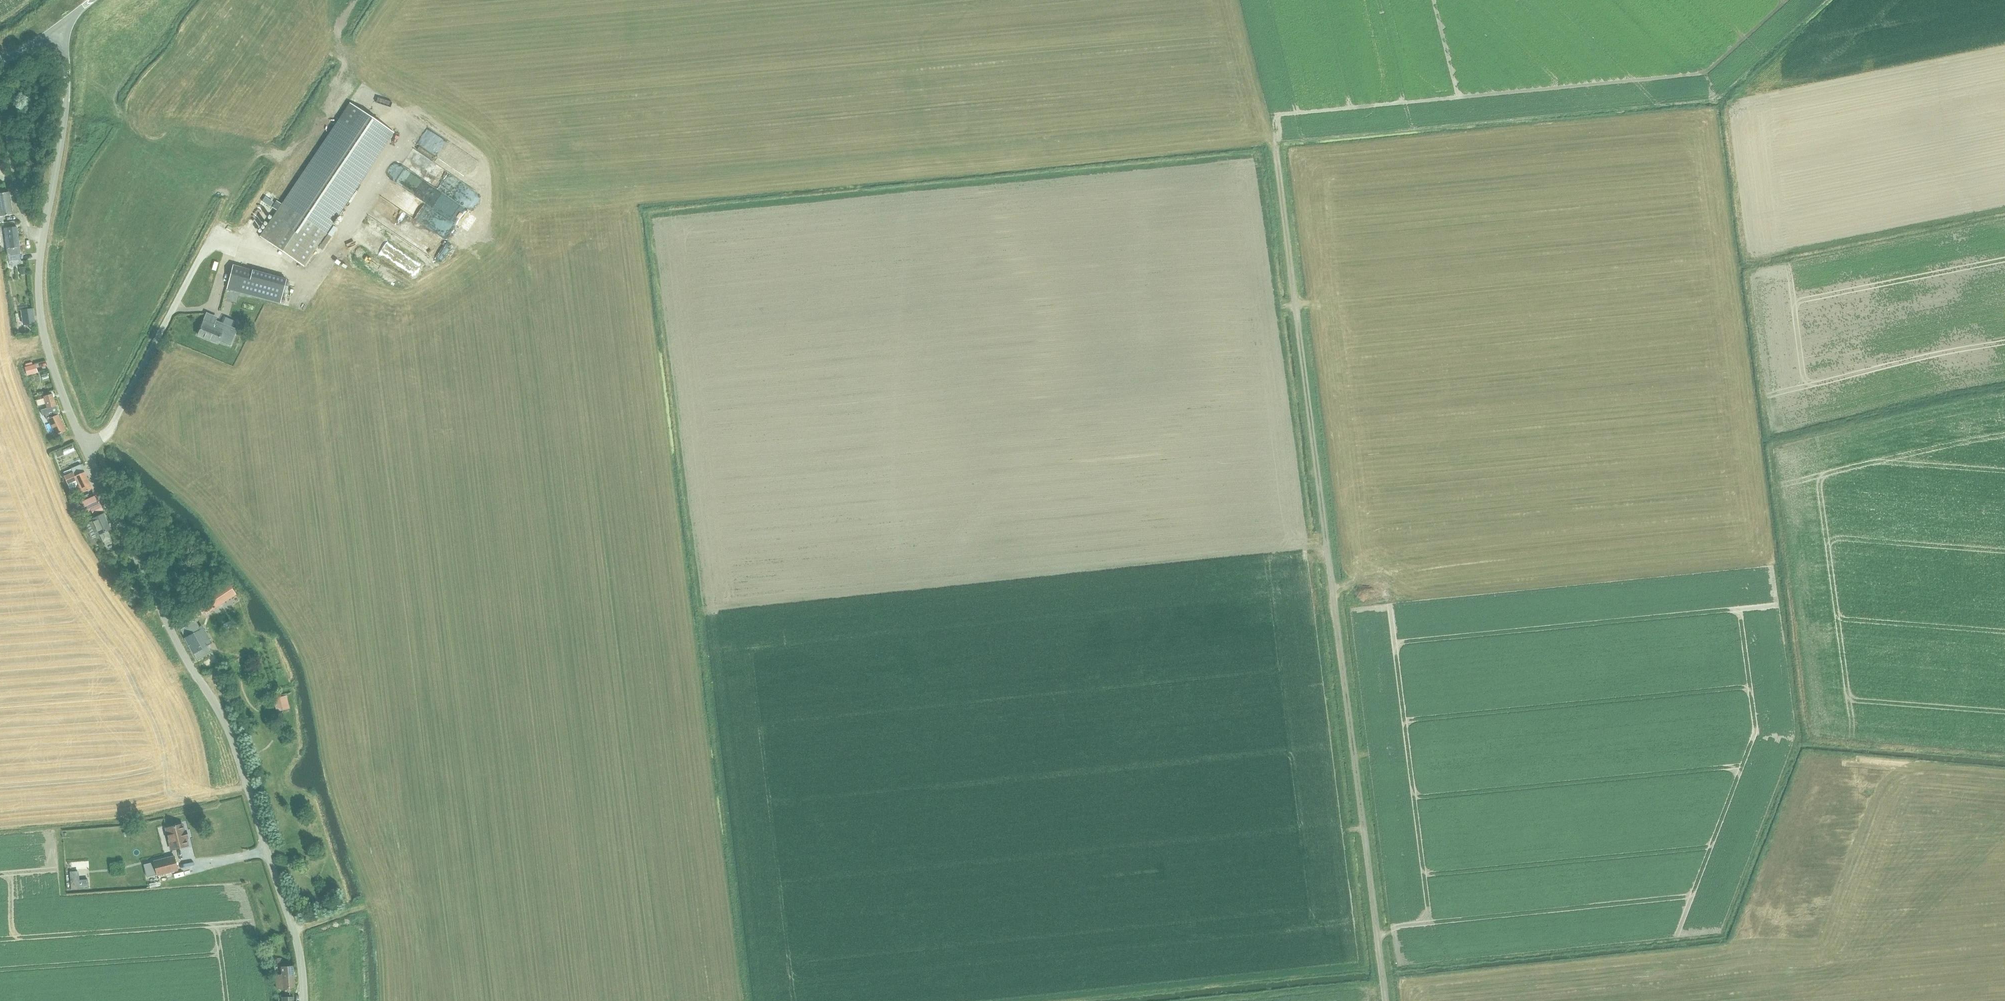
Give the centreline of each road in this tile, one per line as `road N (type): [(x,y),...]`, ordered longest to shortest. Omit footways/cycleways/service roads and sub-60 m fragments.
road 1 (tertiary): [(303,1000),(292,923),(220,714),(109,504),(41,318),(39,271),(67,96),(56,31)]
road 2 (track): [(1386,1000),(1276,134)]

